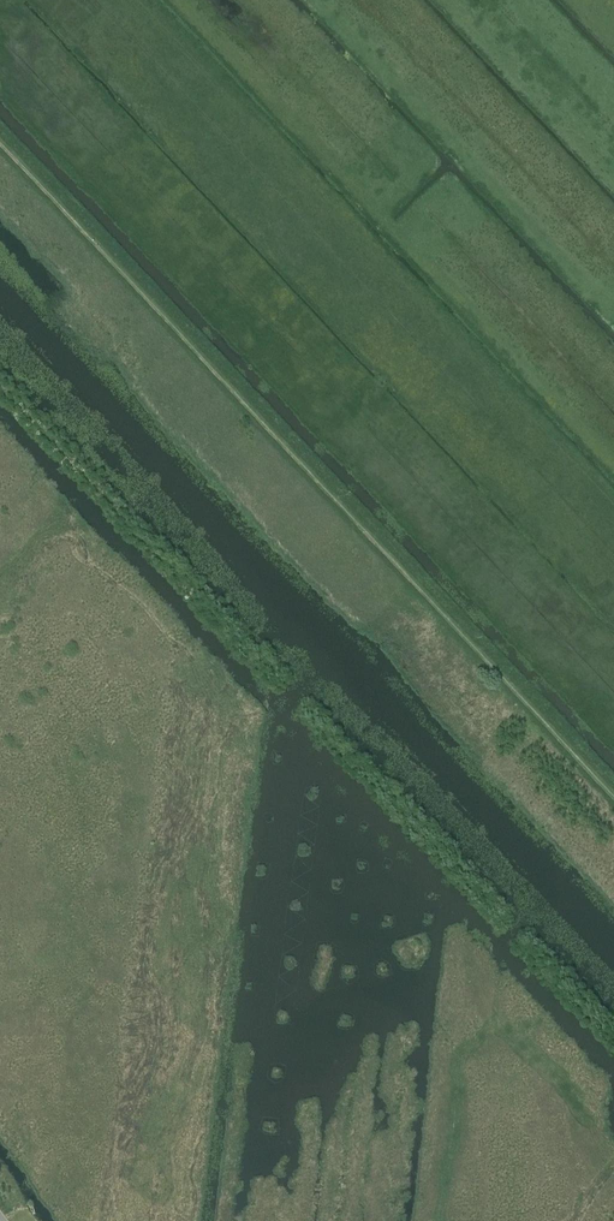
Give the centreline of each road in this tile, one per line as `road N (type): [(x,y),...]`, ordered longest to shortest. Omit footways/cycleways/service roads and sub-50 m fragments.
road 1 (track): [(613,797),(0,141)]

